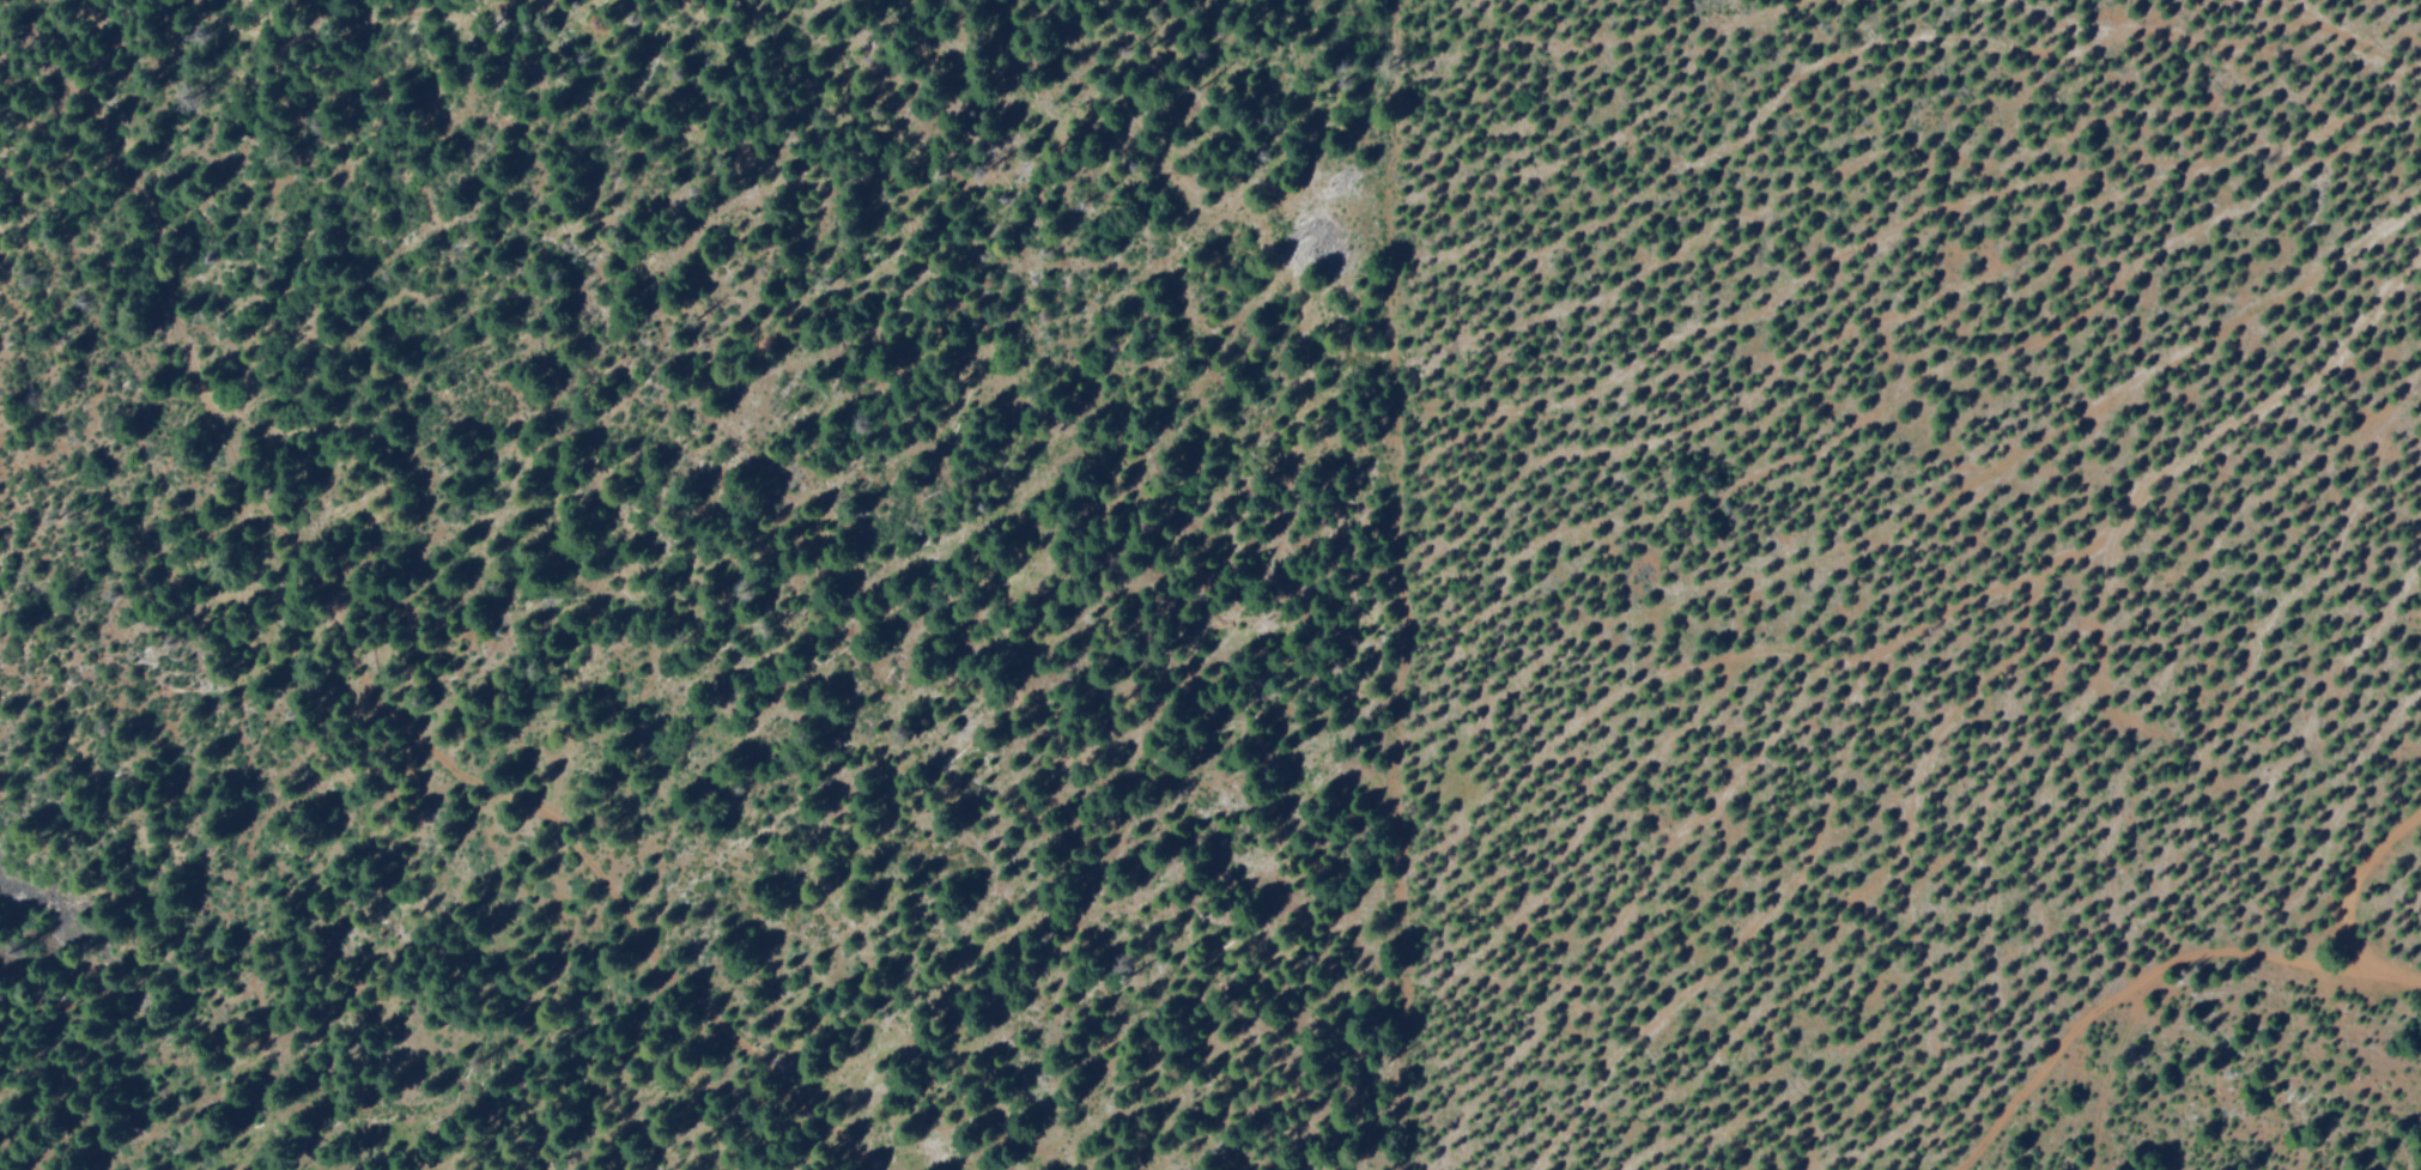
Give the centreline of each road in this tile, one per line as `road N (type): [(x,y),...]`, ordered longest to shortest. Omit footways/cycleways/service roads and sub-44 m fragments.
road 1 (track): [(2420,977),(2239,947),(2192,951),(2137,978),(2082,1022),(1958,1169)]

